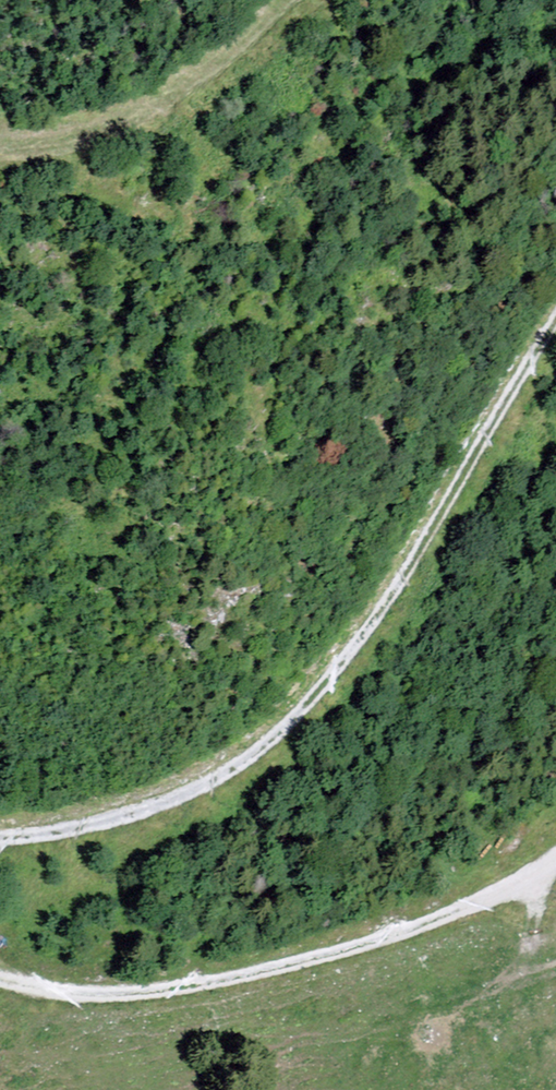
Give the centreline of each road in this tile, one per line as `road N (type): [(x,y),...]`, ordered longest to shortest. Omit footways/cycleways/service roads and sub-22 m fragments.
road 1 (track): [(555,354),(335,674),(228,773),(98,828),(0,842)]
road 2 (track): [(0,989),(88,1004),(231,983),(432,929),(555,859)]
road 3 (track): [(0,143),(21,147),(124,123),(243,67),(294,0)]

